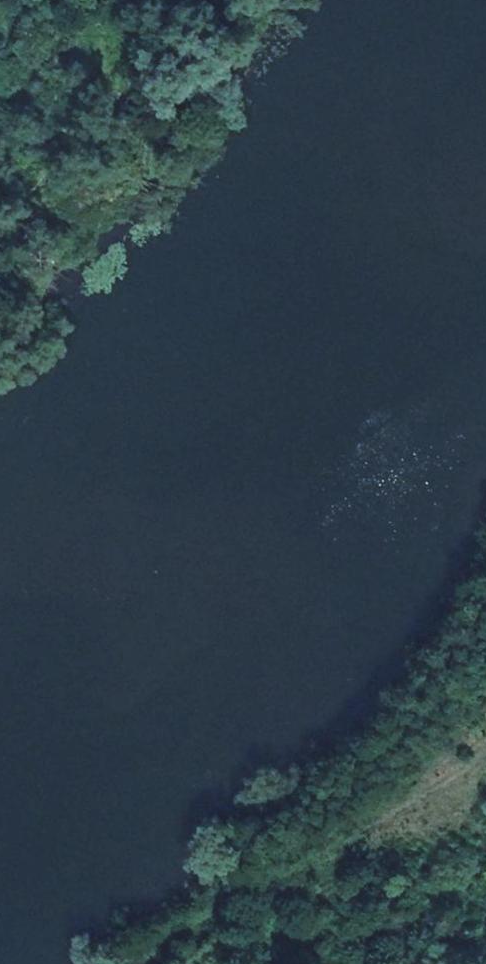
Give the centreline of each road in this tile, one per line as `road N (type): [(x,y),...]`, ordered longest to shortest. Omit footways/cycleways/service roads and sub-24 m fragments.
road 1 (track): [(0,211),(101,118),(136,102),(167,73),(196,33),(205,0)]

